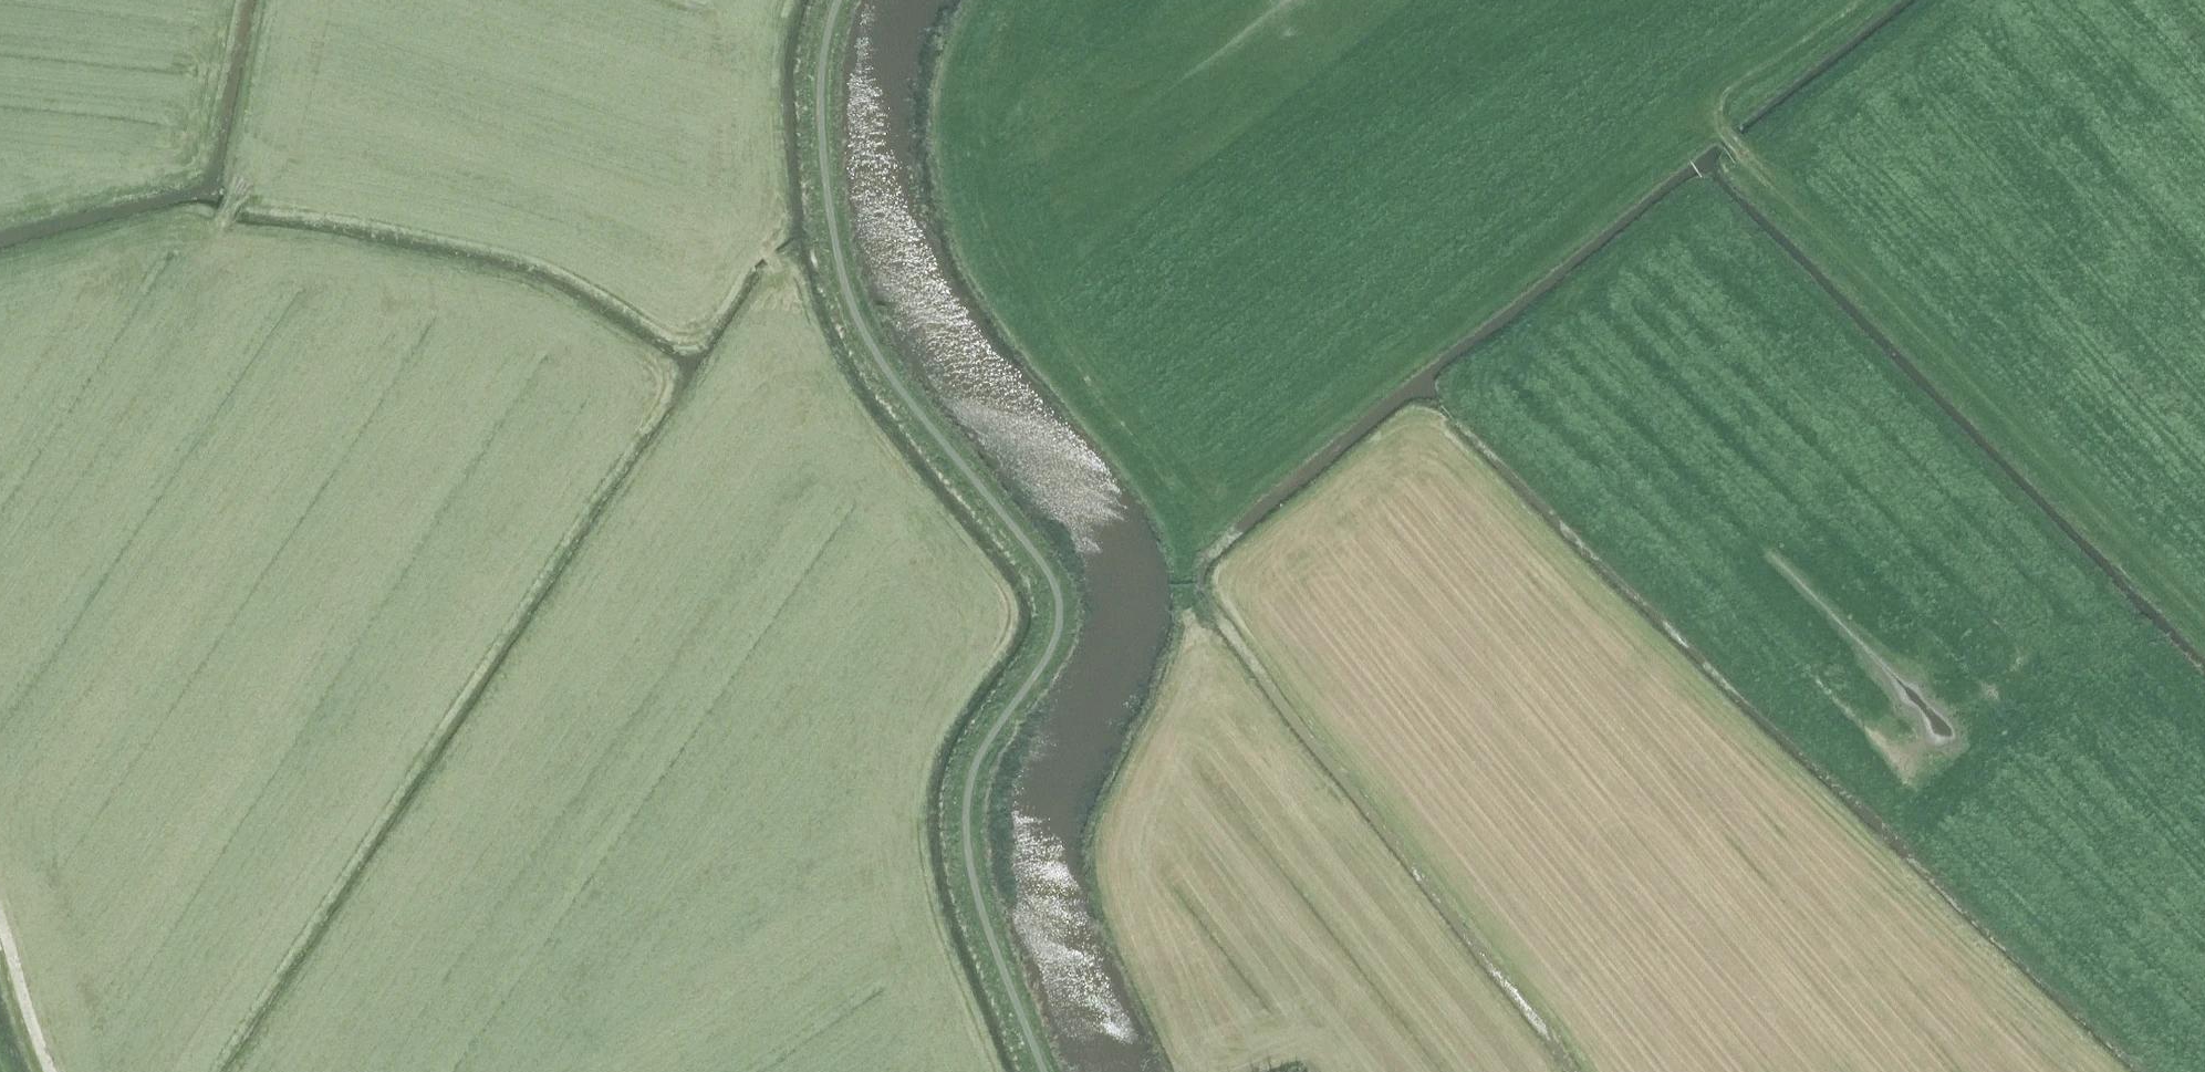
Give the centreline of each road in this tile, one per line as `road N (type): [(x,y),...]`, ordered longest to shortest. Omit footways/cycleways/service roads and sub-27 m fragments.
road 1 (track): [(54,1071),(0,921)]

